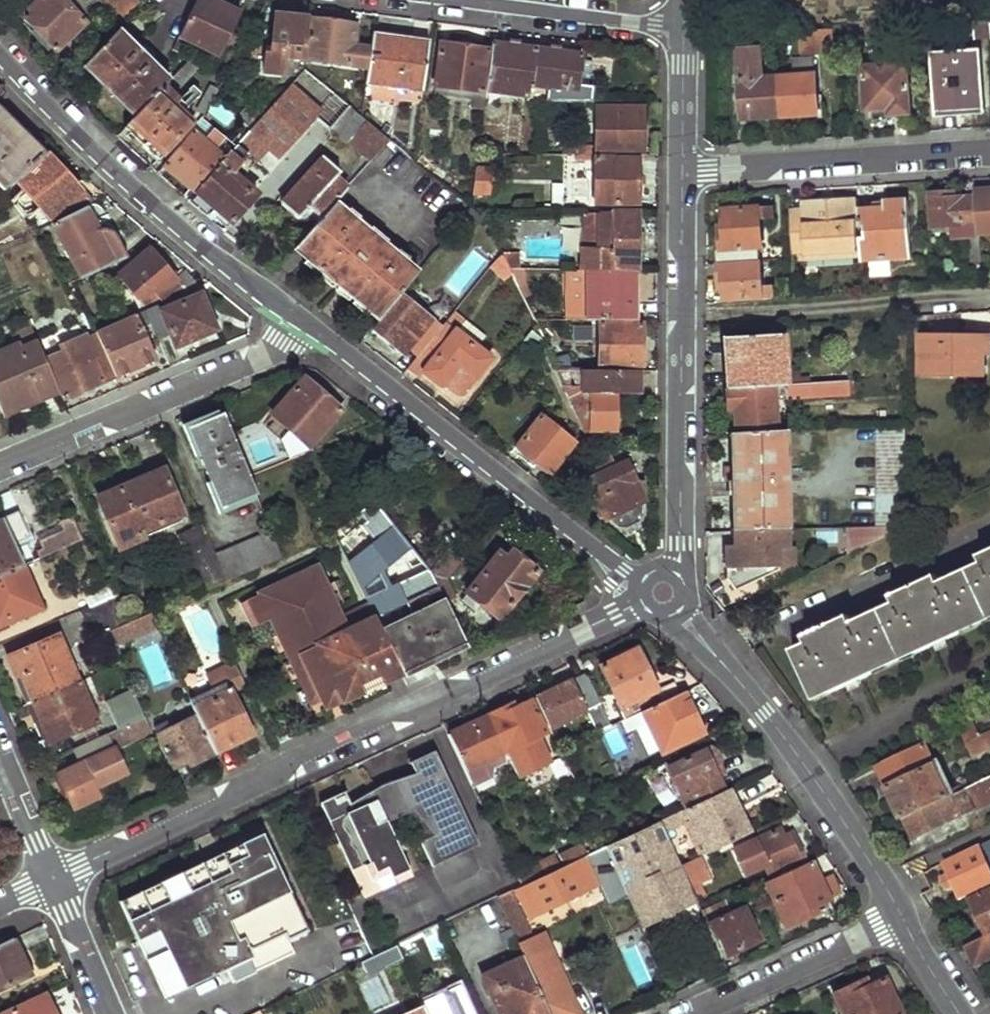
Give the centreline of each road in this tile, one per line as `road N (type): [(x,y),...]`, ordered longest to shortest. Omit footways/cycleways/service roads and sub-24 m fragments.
road 1 (residential): [(52,878),(664,592)]
road 2 (residential): [(664,592),(623,572),(299,317)]
road 3 (residential): [(682,171),(681,541),(664,592)]
road 4 (residential): [(902,918),(764,711),(664,592)]
road 5 (residential): [(299,317),(131,187),(0,54)]
road 6 (residential): [(0,465),(259,362),(299,317)]
road 7 (residential): [(989,152),(682,171)]
road 8 (residential): [(689,1013),(902,918)]
road 9 (residential): [(683,30),(463,0)]
road 10 (residential): [(111,1013),(52,878)]
road 11 (residential): [(683,30),(682,171)]
road 12 (residential): [(52,878),(0,760)]

